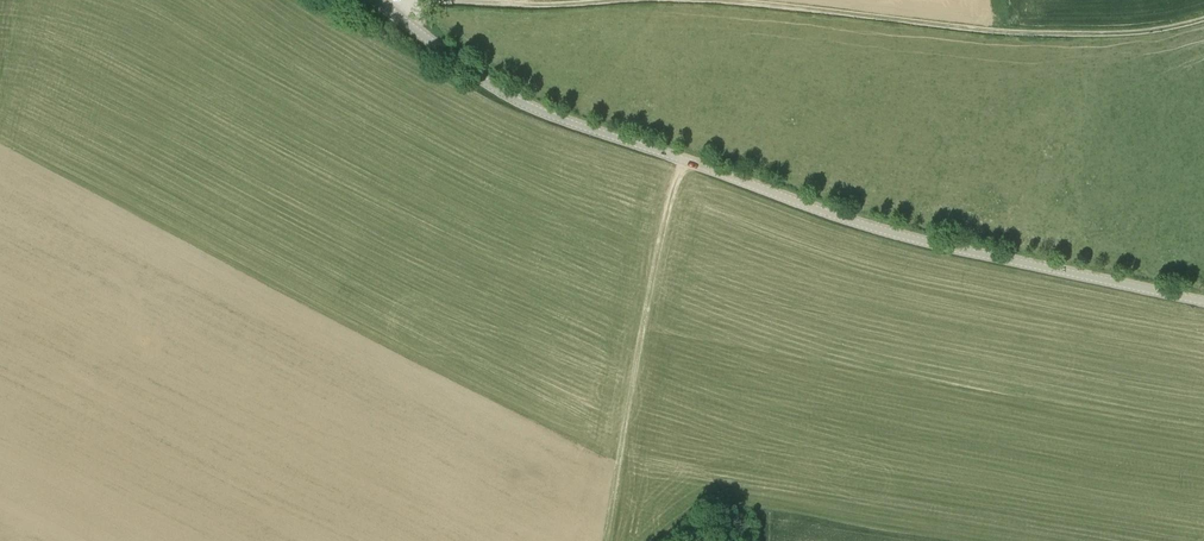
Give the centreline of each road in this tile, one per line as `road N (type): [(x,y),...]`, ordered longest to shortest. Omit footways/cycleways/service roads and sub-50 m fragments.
road 1 (tertiary): [(1203,301),(906,236),(550,114),(490,84),(376,0)]
road 2 (track): [(718,0),(1038,33),(1133,32),(1203,19)]
road 3 (track): [(685,160),(639,356),(609,540)]
road 4 (track): [(444,1),(612,0)]

